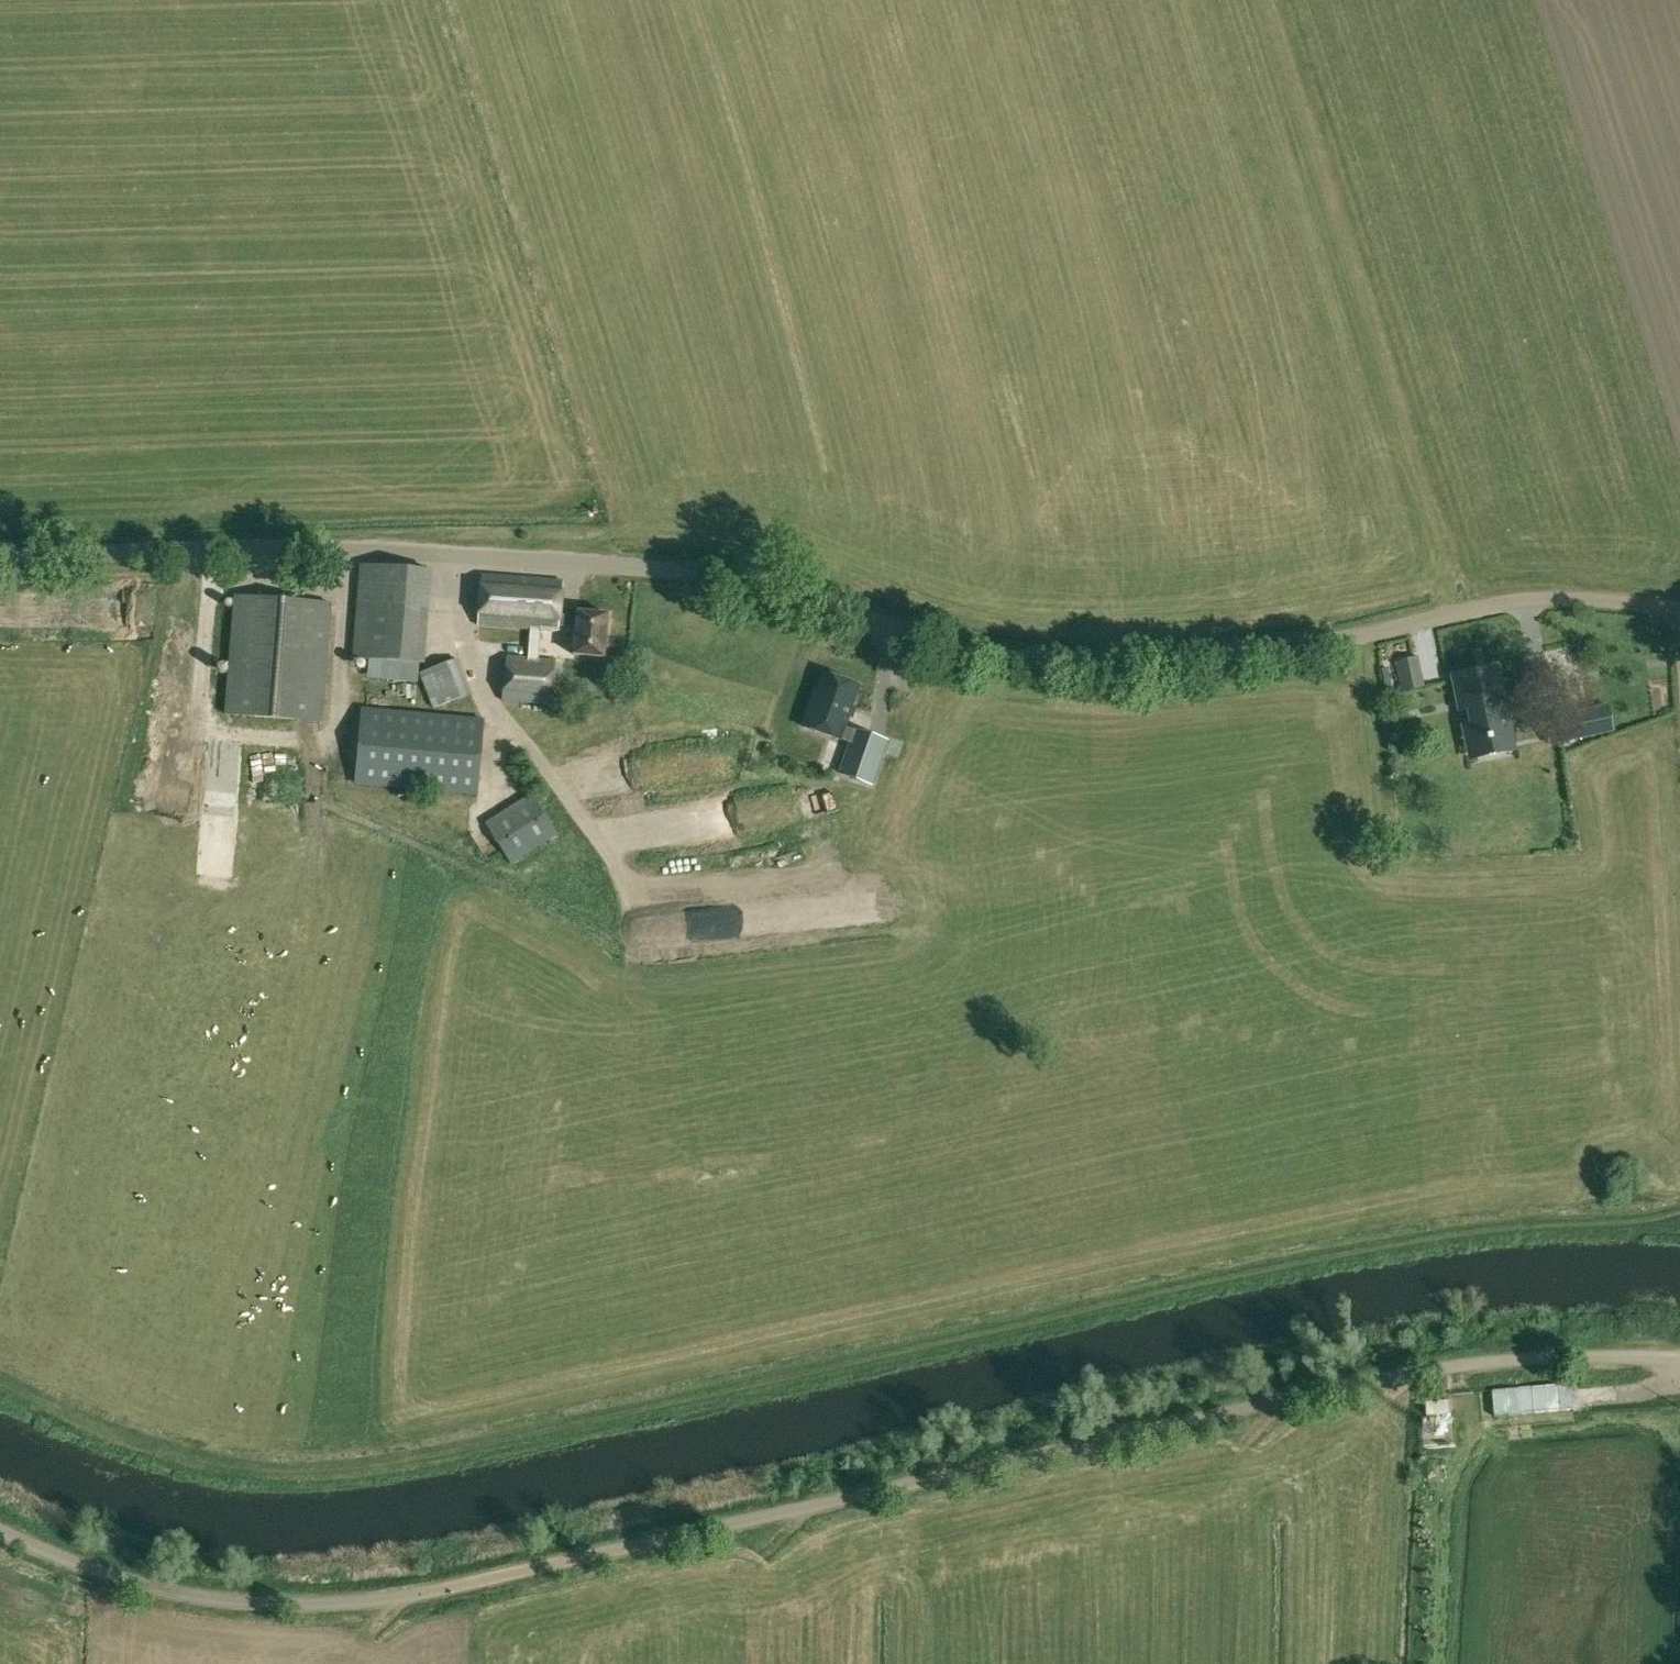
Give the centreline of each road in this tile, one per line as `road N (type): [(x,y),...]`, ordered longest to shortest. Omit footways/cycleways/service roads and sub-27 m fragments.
road 1 (unclassified): [(1679,1357),(1519,1360),(1378,1379),(353,1603),(186,1595),(92,1570),(0,1531)]
road 2 (unclassified): [(1679,610),(1504,602),(1277,650),(1084,665),(985,653),(730,578),(625,565),(333,551),(0,556)]

